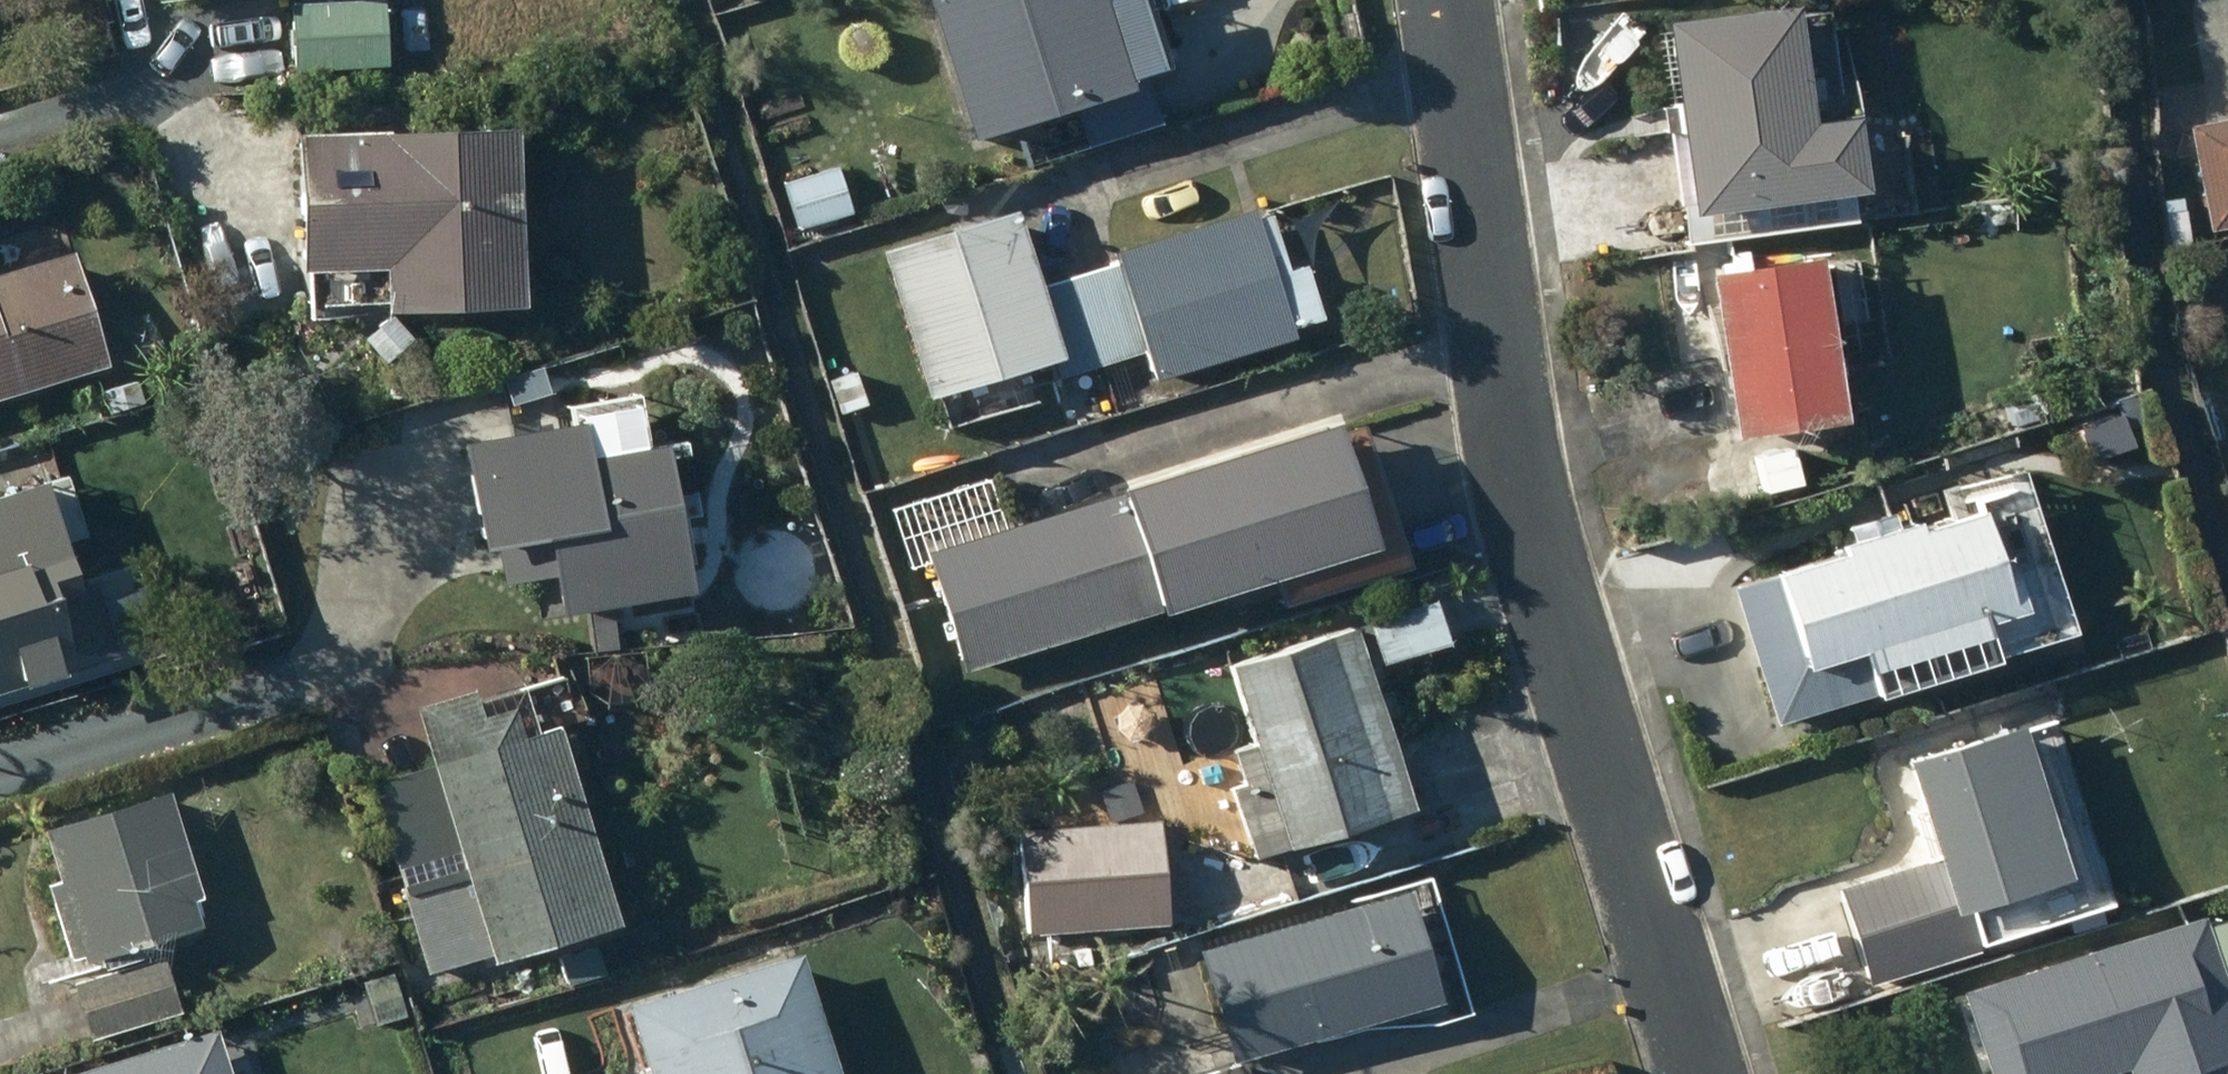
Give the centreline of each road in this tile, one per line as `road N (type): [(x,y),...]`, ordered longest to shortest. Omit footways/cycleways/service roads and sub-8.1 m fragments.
road 1 (residential): [(1692,1073),(1512,460),(1449,0)]

